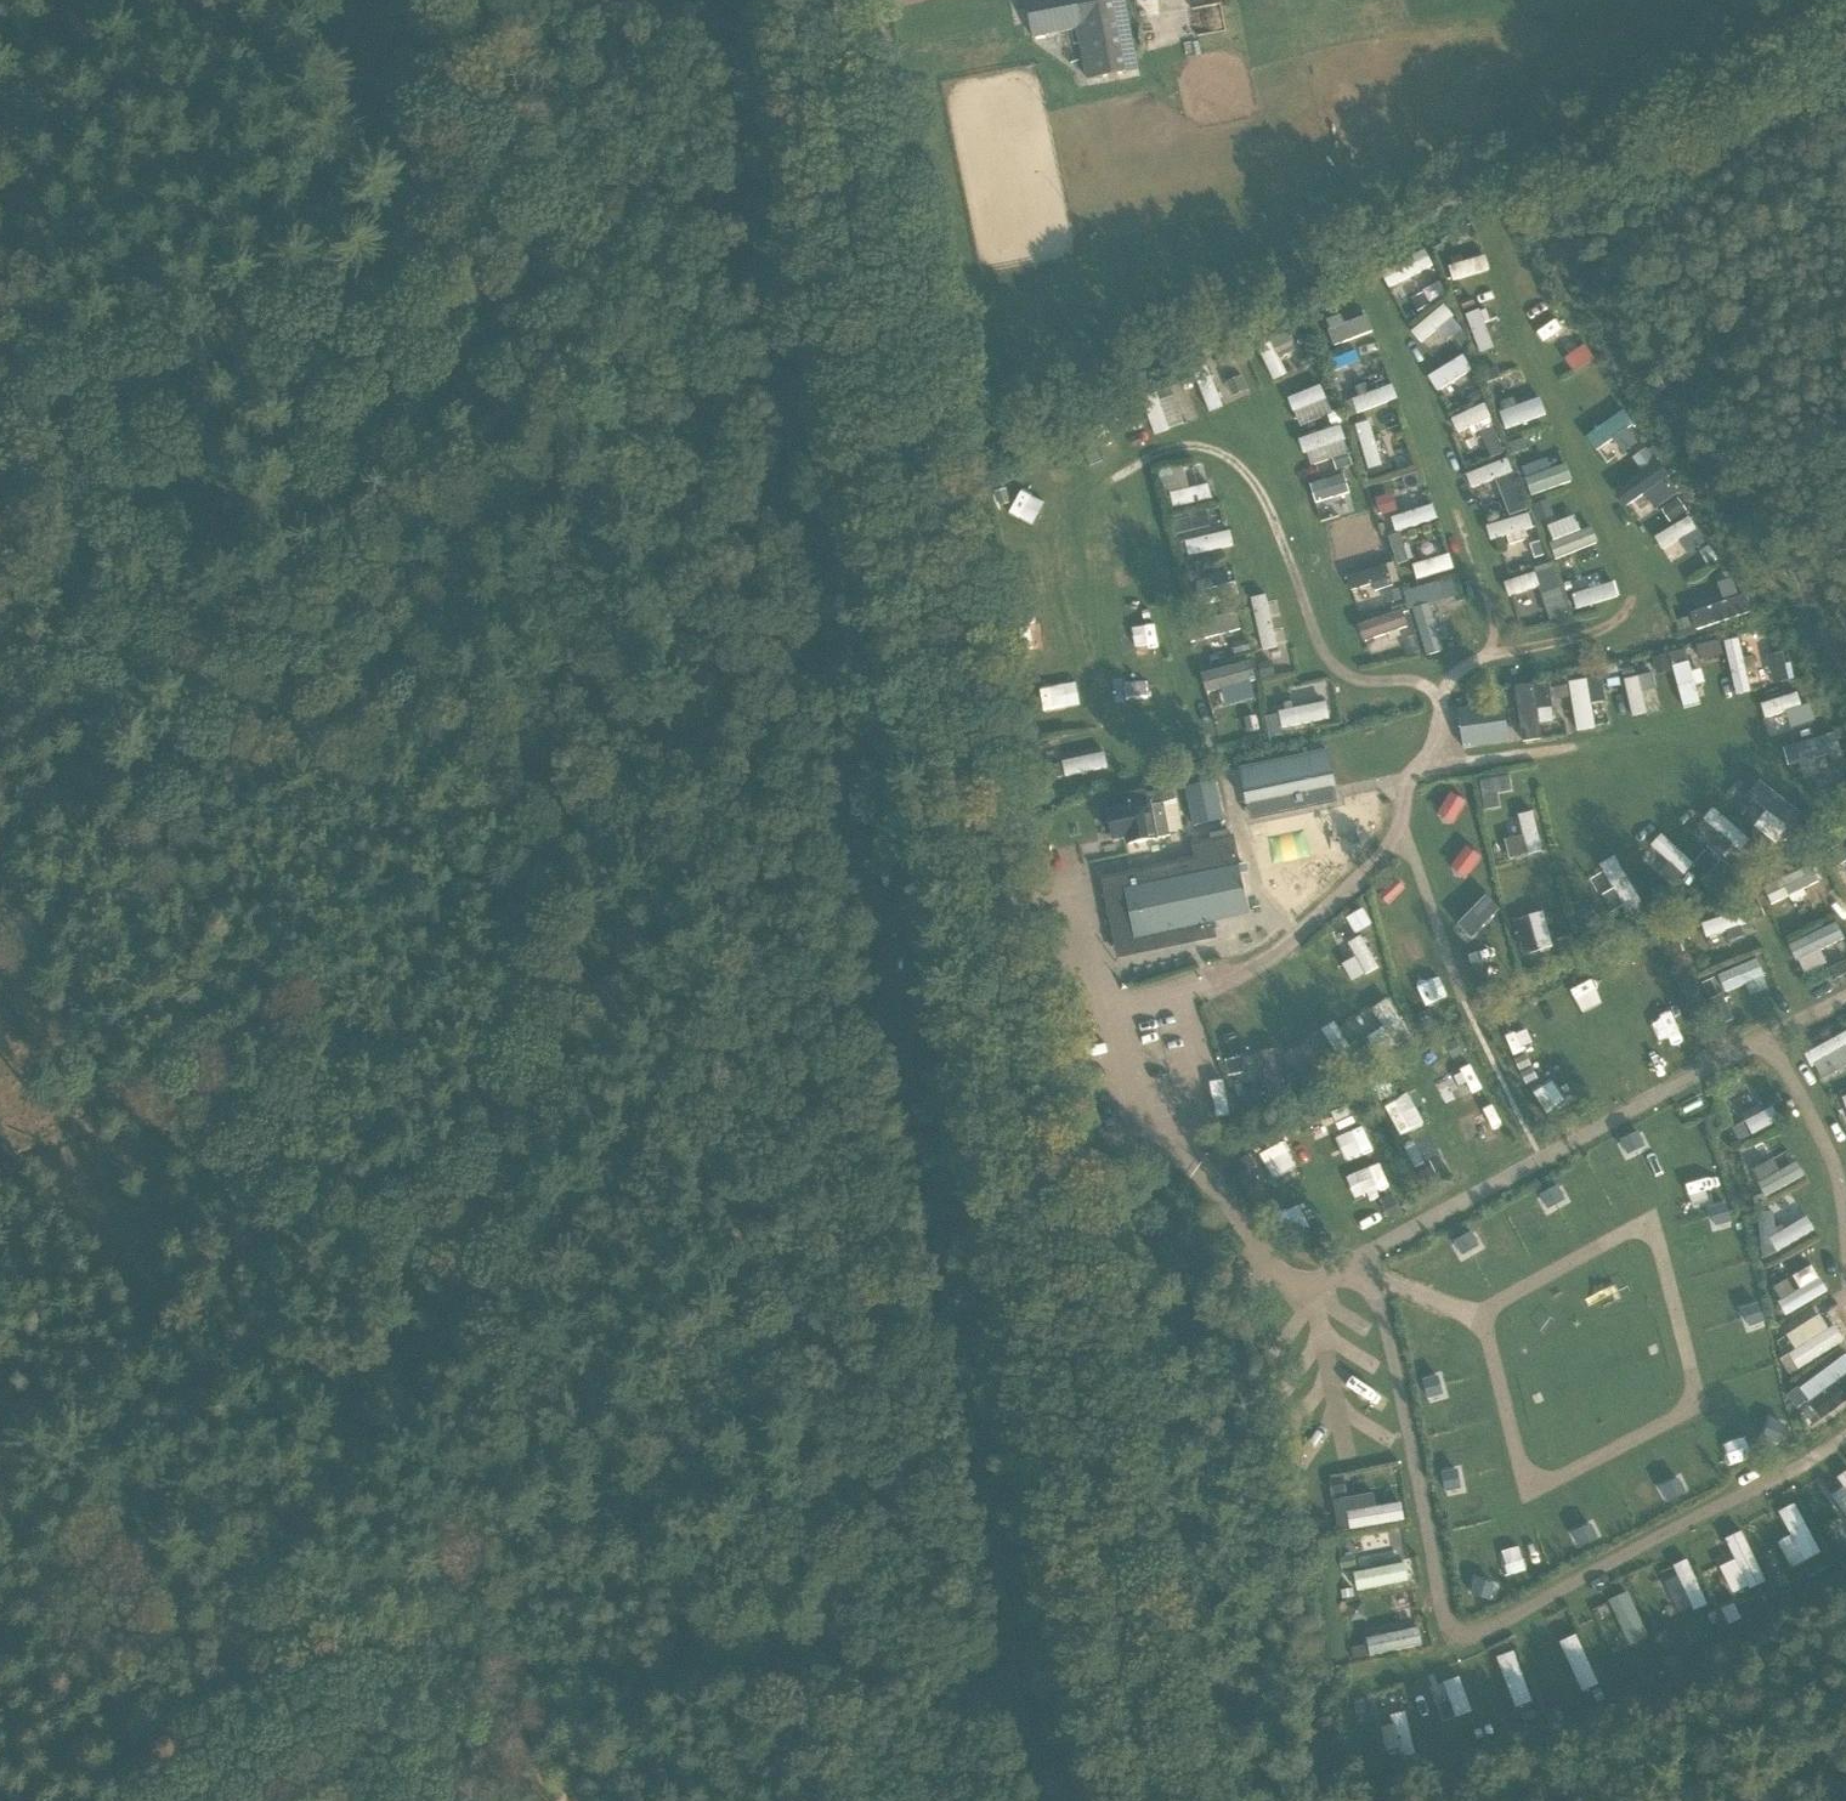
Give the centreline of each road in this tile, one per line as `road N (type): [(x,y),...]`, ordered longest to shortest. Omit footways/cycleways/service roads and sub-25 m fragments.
road 1 (tertiary): [(1156,1800),(819,0)]
road 2 (track): [(1203,1173),(1245,1214),(1284,1284),(1347,1270),(1385,1315),(1446,1621),(1458,1635),(1479,1635),(1845,1436)]
road 3 (track): [(604,0),(662,268),(661,299),(638,352),(656,403),(672,507),(699,575),(712,656),(753,746),(749,799),(708,836)]
road 4 (track): [(638,352),(552,383),(487,423),(238,621),(0,756)]
road 5 (track): [(1435,762),(1441,698),(1464,670),(1489,656),(1608,628),(1634,596),(1488,230)]
road 6 (track): [(1112,1021),(1280,957),(1378,871),(1403,831),(1414,776),(1435,762),(1575,747)]
road 7 (track): [(1441,698),(1412,682),(1346,676),(1329,660),(1273,517),(1235,463),(1181,448),(1114,481)]
road 8 (track): [(1489,656),(1495,627),(1370,278)]
road 9 (track): [(1845,998),(1541,1164)]
road 10 (track): [(1556,1800),(1702,1744),(1845,1661)]
road 11 (track): [(1541,1164),(1347,1270)]
road 12 (track): [(1758,1047),(1784,1065),(1845,1206)]

